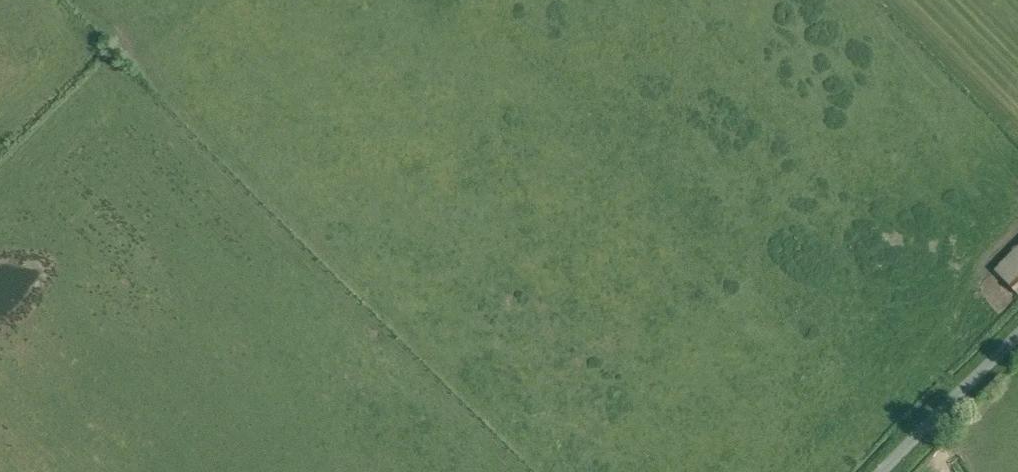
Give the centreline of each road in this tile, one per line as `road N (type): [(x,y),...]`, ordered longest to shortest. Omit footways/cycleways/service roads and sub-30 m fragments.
road 1 (unclassified): [(1017,335),(883,471)]

